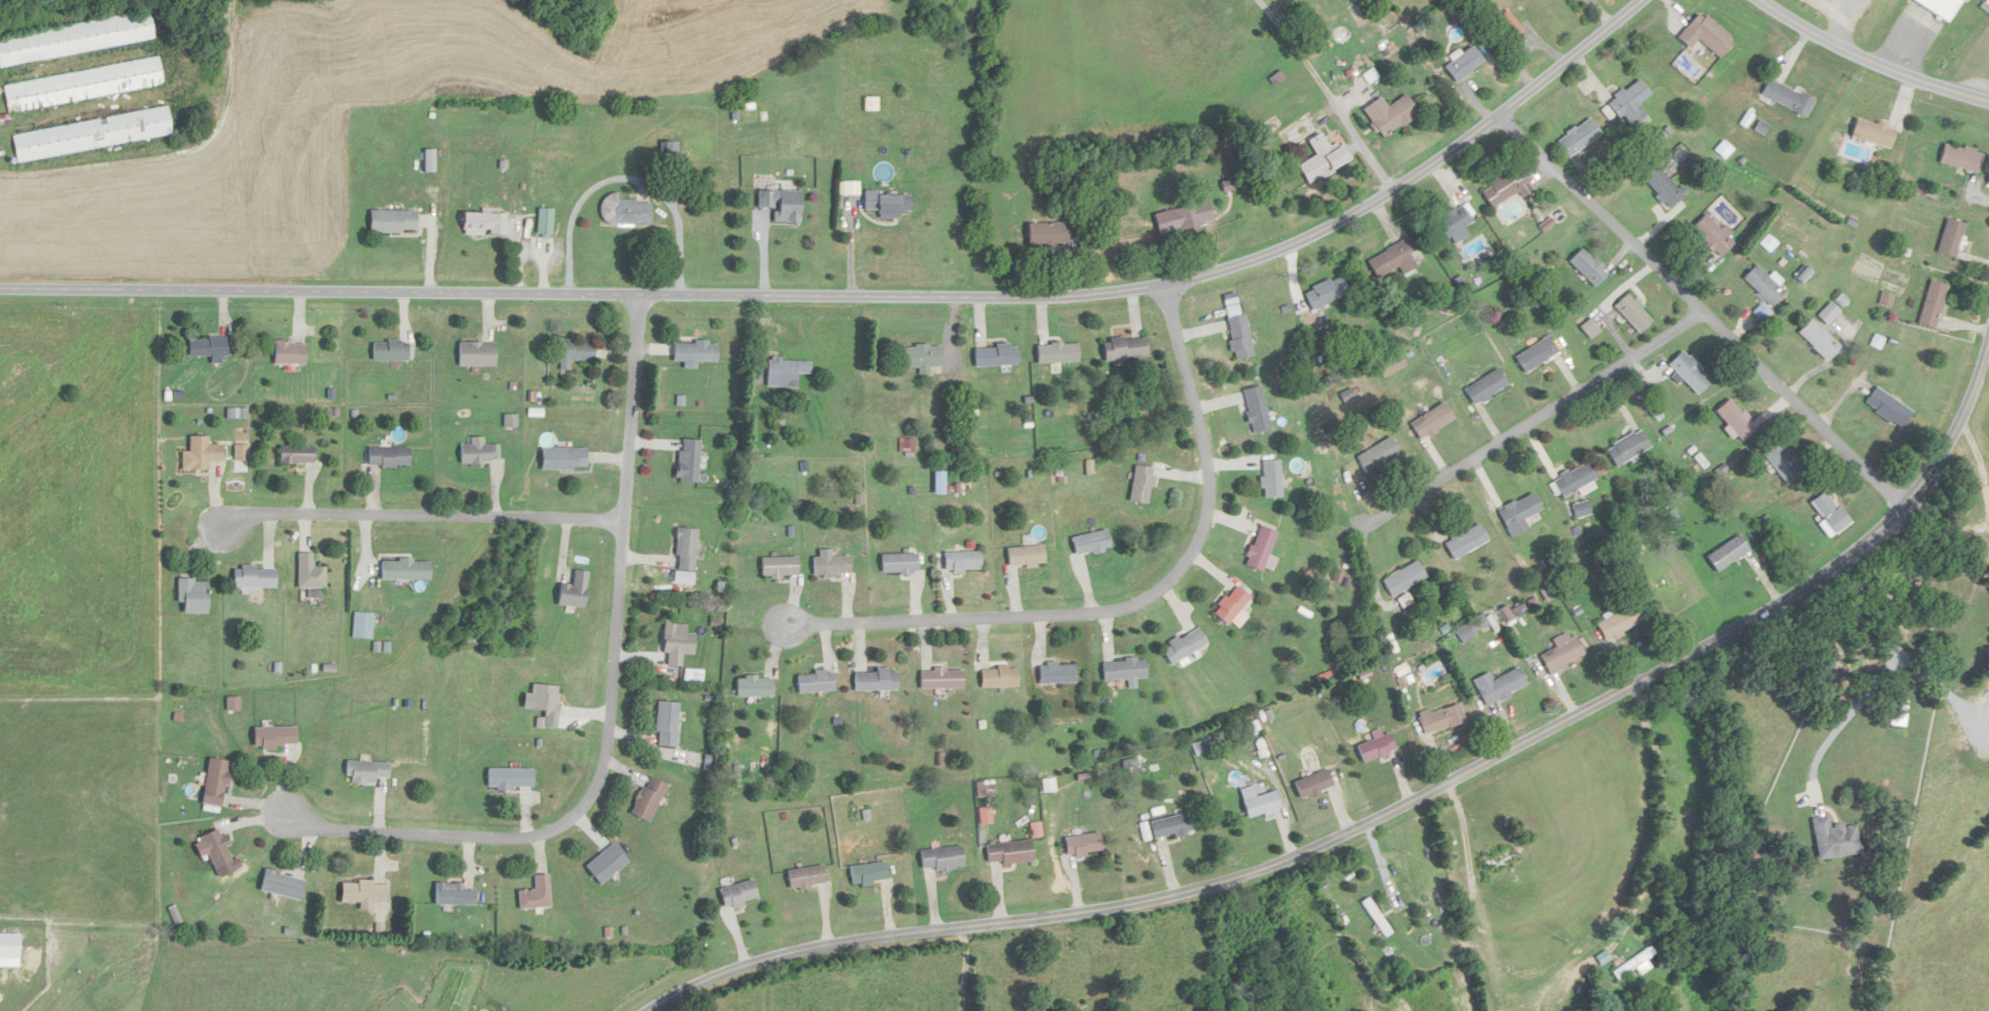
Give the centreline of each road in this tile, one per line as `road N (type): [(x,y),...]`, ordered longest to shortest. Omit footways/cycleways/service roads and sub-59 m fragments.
road 1 (residential): [(0,288),(1130,292),(1249,263),(1395,191),(1500,119),(1639,0)]
road 2 (residential): [(1988,342),(1943,453),(1868,540),(1723,636),(1369,822),(1249,873),(1142,901),(766,958),(648,1010)]
road 3 (residential): [(638,296),(609,746),(578,820),(540,844),(512,848),(313,837),(293,833),(258,799)]
road 4 (residential): [(1169,285),(1207,500),(1176,566),(1126,602),(788,620)]
road 5 (residential): [(1903,506),(1500,119)]
road 6 (residential): [(623,525),(256,521),(232,525),(193,552)]
road 7 (residential): [(1705,317),(1361,533)]
road 8 (tertiary): [(1988,100),(1871,60),(1763,0)]

